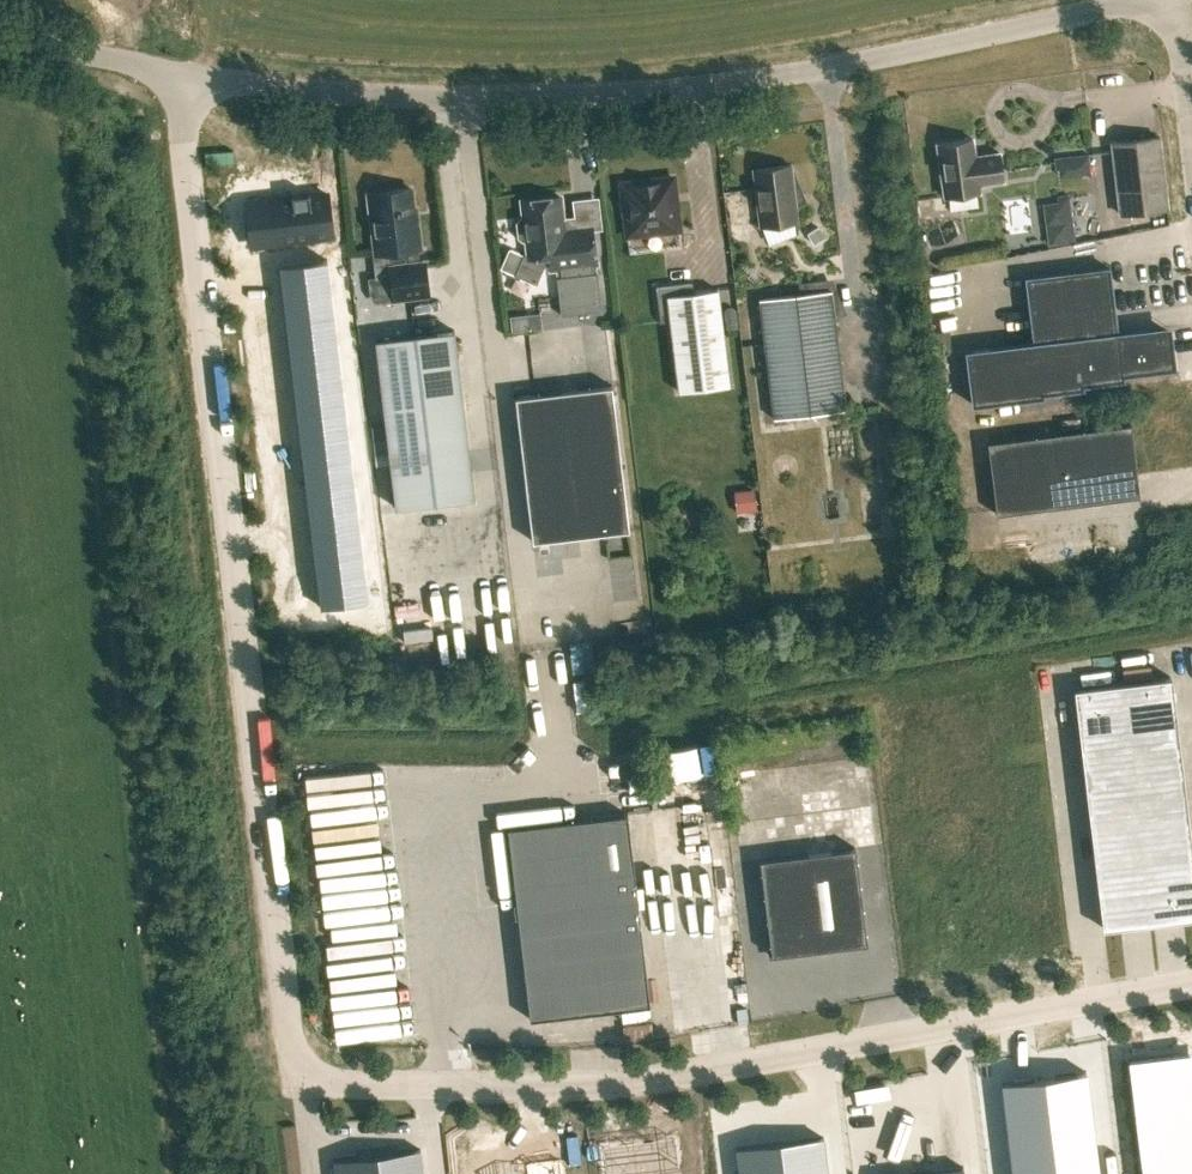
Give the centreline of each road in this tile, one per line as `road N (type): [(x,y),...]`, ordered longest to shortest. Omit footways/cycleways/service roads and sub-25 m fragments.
road 1 (unclassified): [(178,69),(288,1054),(303,1081),(594,1090),(1191,983)]
road 2 (unclassified): [(178,69),(333,89),(573,91),(827,63),(1145,0)]
road 3 (unclassified): [(0,33),(178,69)]
road 4 (unclassified): [(1172,0),(1191,154)]

